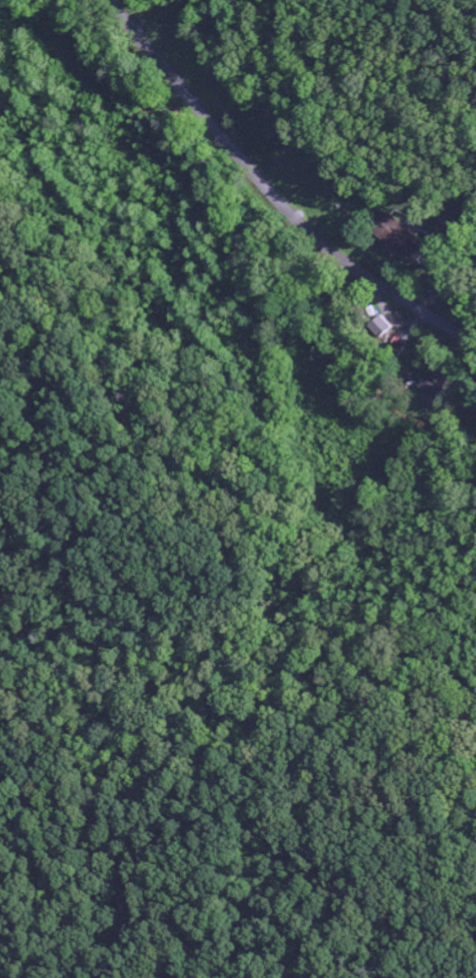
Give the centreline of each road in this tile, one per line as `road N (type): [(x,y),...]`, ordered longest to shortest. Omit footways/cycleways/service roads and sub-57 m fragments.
road 1 (residential): [(475,345),(309,232),(109,0)]

